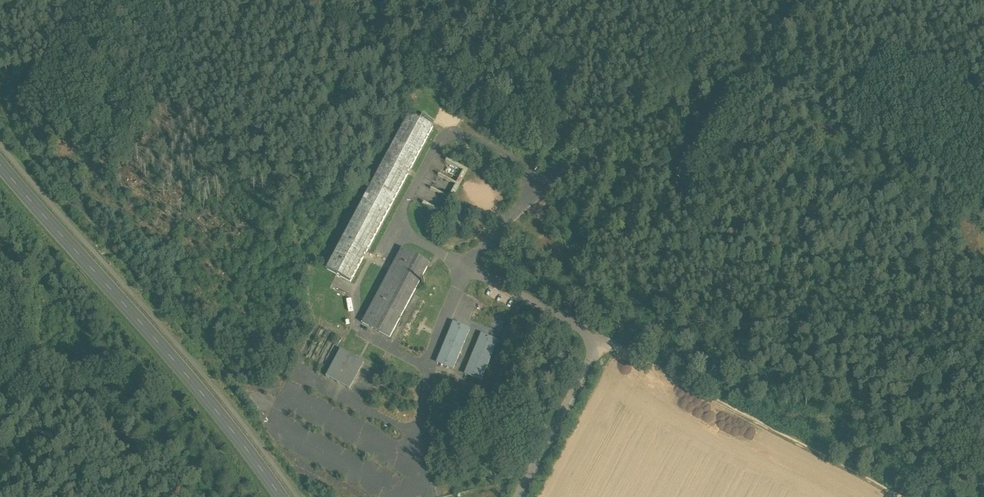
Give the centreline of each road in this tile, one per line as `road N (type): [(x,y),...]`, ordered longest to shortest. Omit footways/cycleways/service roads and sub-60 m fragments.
road 1 (primary): [(0,161),(281,496)]
road 2 (track): [(605,343),(910,496)]
road 3 (track): [(632,142),(751,70),(755,0)]
road 4 (track): [(983,232),(931,222),(823,129)]

